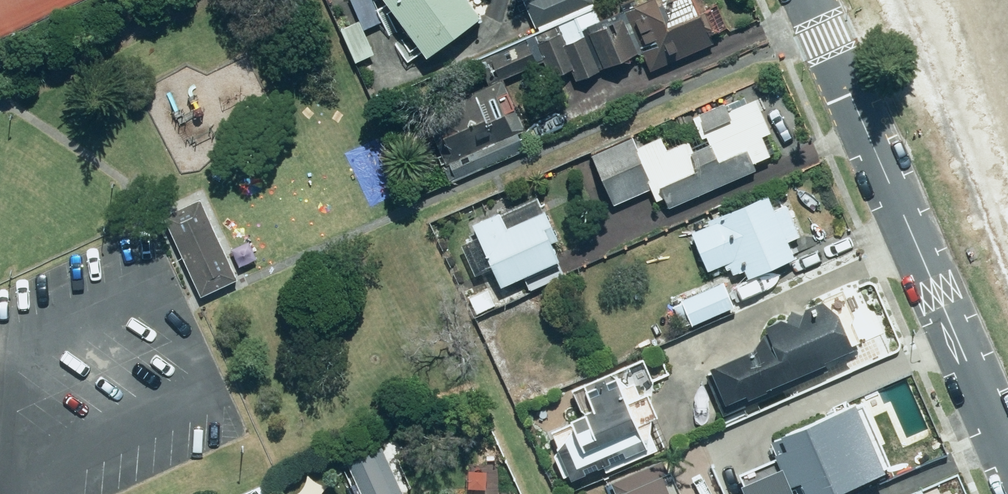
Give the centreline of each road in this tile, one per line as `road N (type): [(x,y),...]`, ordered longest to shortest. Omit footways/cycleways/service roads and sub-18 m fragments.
road 1 (residential): [(809,0),(1007,452)]

